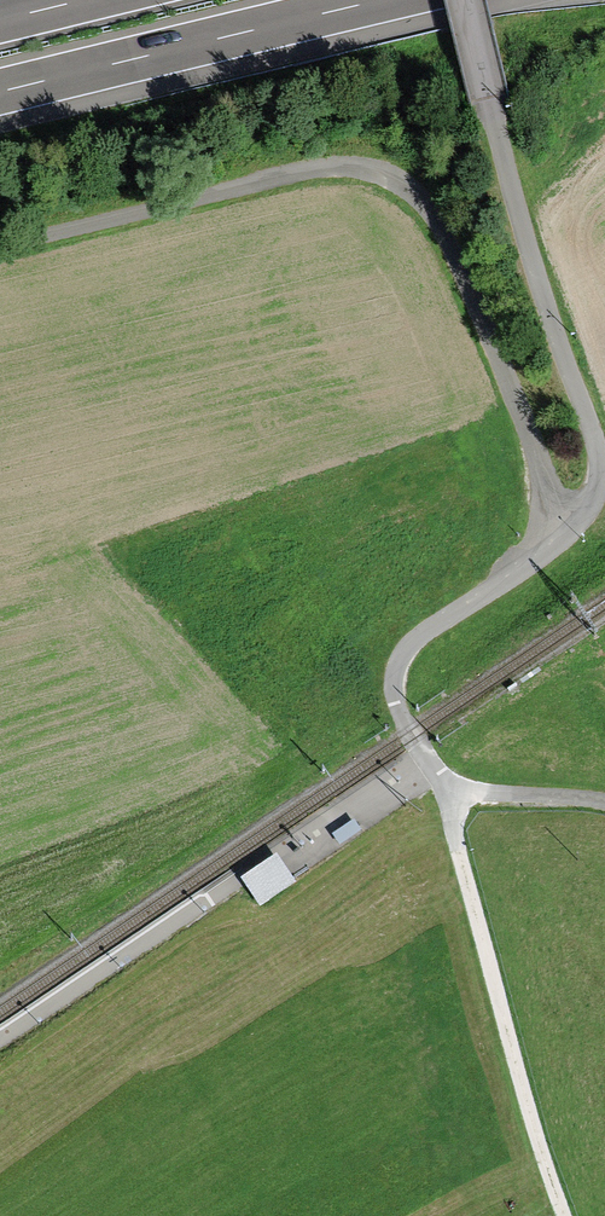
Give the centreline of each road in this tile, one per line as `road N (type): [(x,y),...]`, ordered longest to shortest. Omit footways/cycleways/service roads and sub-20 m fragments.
road 1 (track): [(0,246),(314,168),(374,172),(402,184),(446,239),(513,392),(545,480),(557,546)]
road 2 (track): [(489,98),(600,462),(595,500),(557,546)]
road 3 (track): [(456,787),(458,851),(564,1215)]
road 4 (motorway): [(0,92),(380,0)]
road 5 (track): [(557,546),(425,632),(396,671),(402,717),(439,776),(456,787)]
road 6 (track): [(456,787),(604,803)]

